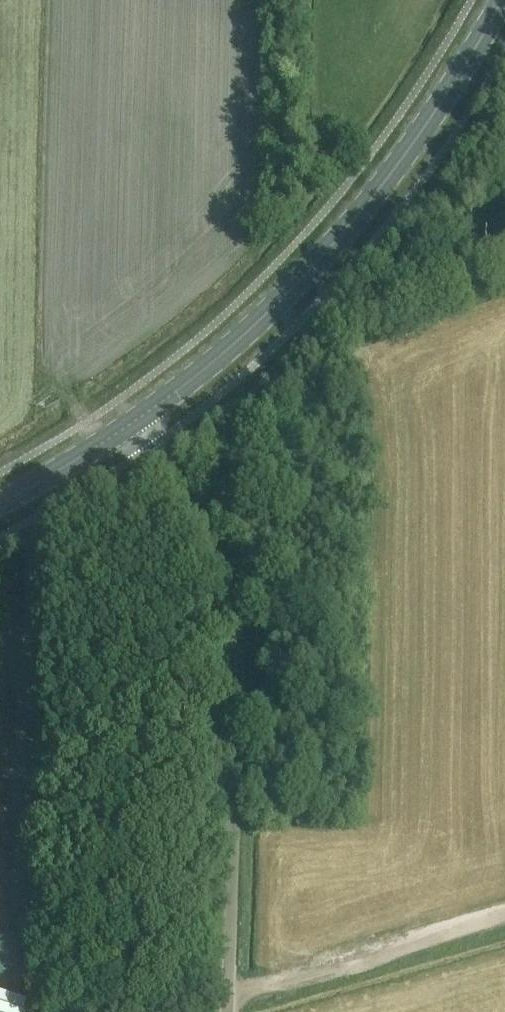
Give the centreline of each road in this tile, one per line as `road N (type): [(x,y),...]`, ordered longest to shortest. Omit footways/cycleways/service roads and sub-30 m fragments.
road 1 (unclassified): [(230,1011),(237,608),(195,515),(134,421)]
road 2 (primary): [(134,421),(266,314),(351,224),(504,0)]
road 3 (track): [(230,998),(504,918)]
road 4 (primary): [(0,504),(134,421)]

